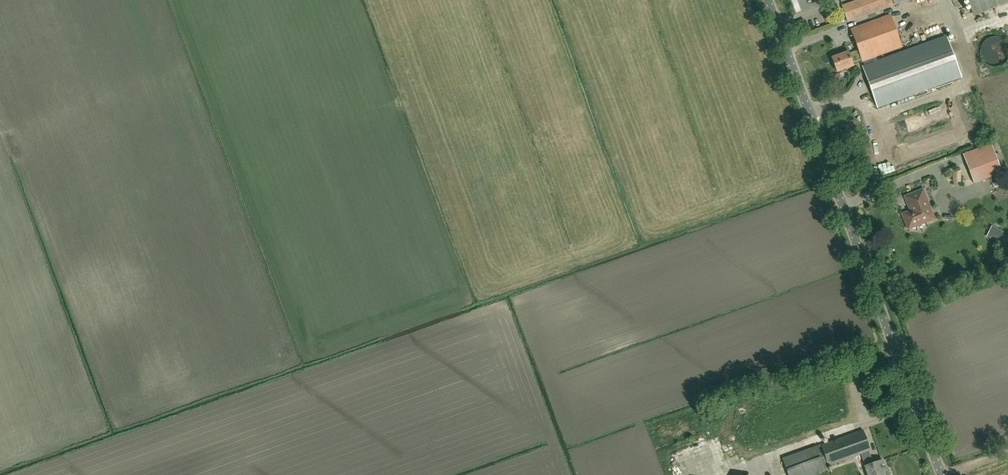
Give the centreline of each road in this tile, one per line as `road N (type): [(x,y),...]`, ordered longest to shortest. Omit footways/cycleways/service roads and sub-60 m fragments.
road 1 (unclassified): [(940,474),(764,0)]

